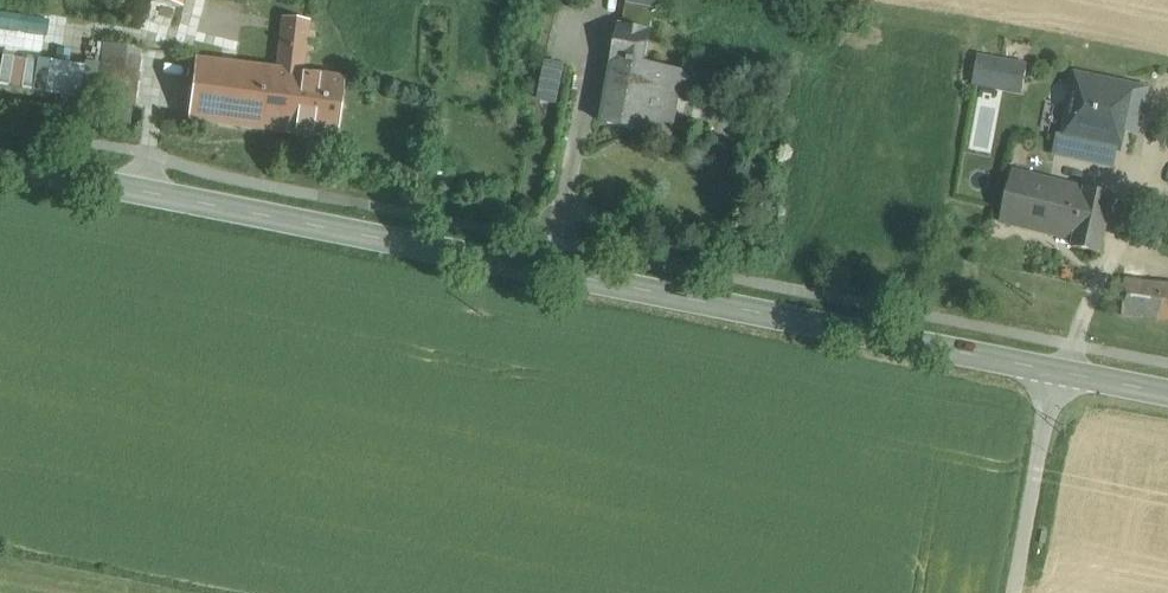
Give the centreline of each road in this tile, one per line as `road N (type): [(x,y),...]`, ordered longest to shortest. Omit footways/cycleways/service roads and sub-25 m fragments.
road 1 (tertiary): [(0,164),(1167,395)]

